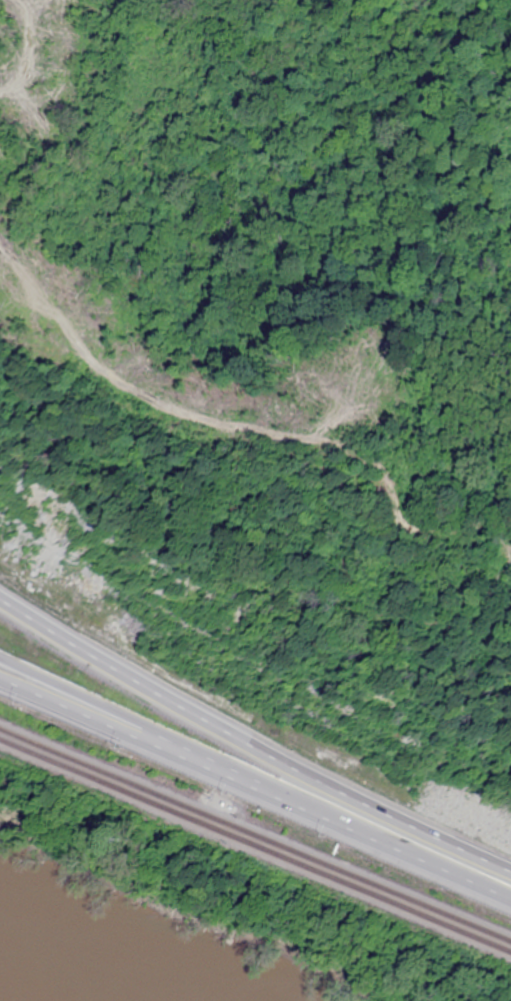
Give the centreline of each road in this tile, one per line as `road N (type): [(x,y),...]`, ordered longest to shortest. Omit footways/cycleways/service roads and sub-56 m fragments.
road 1 (trunk): [(510,866),(341,788),(0,597)]
road 2 (trunk): [(215,771),(510,901)]
road 3 (trunk): [(0,659),(215,771)]
road 4 (motorway): [(0,678),(215,771)]

